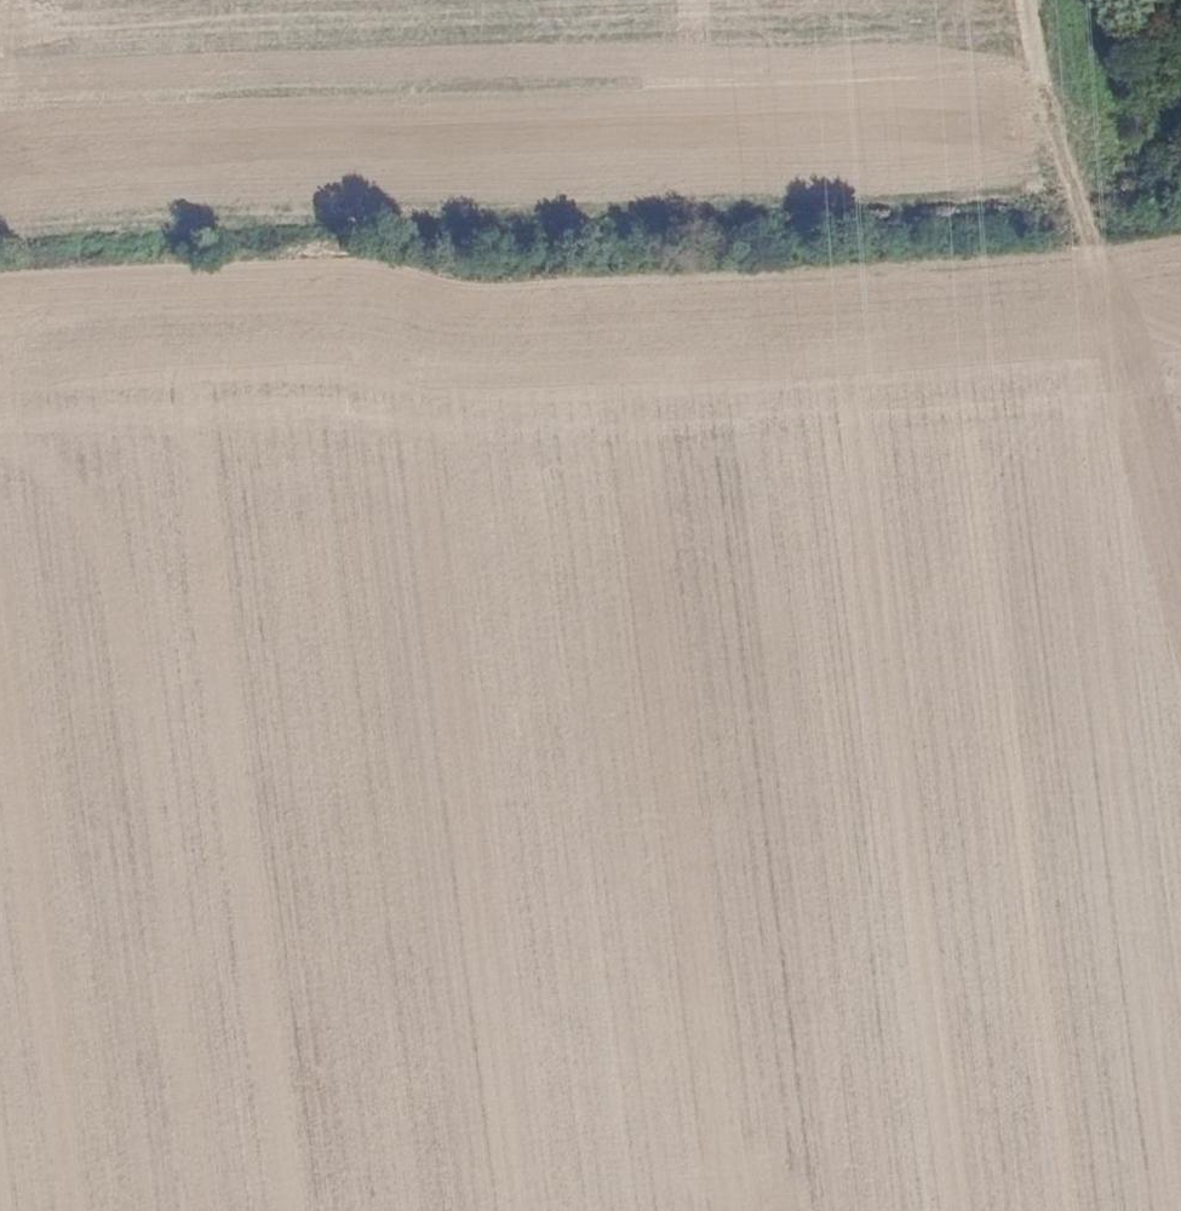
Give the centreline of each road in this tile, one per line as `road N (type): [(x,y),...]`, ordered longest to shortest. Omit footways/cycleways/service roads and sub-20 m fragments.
road 1 (track): [(1025,0),(1065,203),(1180,191)]

